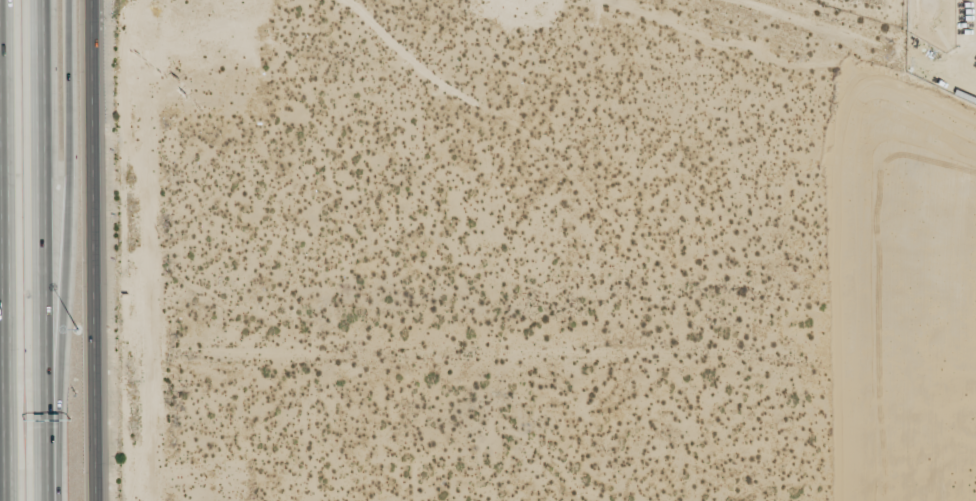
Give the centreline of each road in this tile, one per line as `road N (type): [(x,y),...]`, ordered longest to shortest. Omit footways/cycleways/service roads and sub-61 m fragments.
road 1 (motorway): [(51,500),(77,0)]
road 2 (secondary): [(98,500),(93,0)]
road 3 (motorway): [(3,0),(8,500)]
road 4 (motorway): [(46,500),(41,0)]

